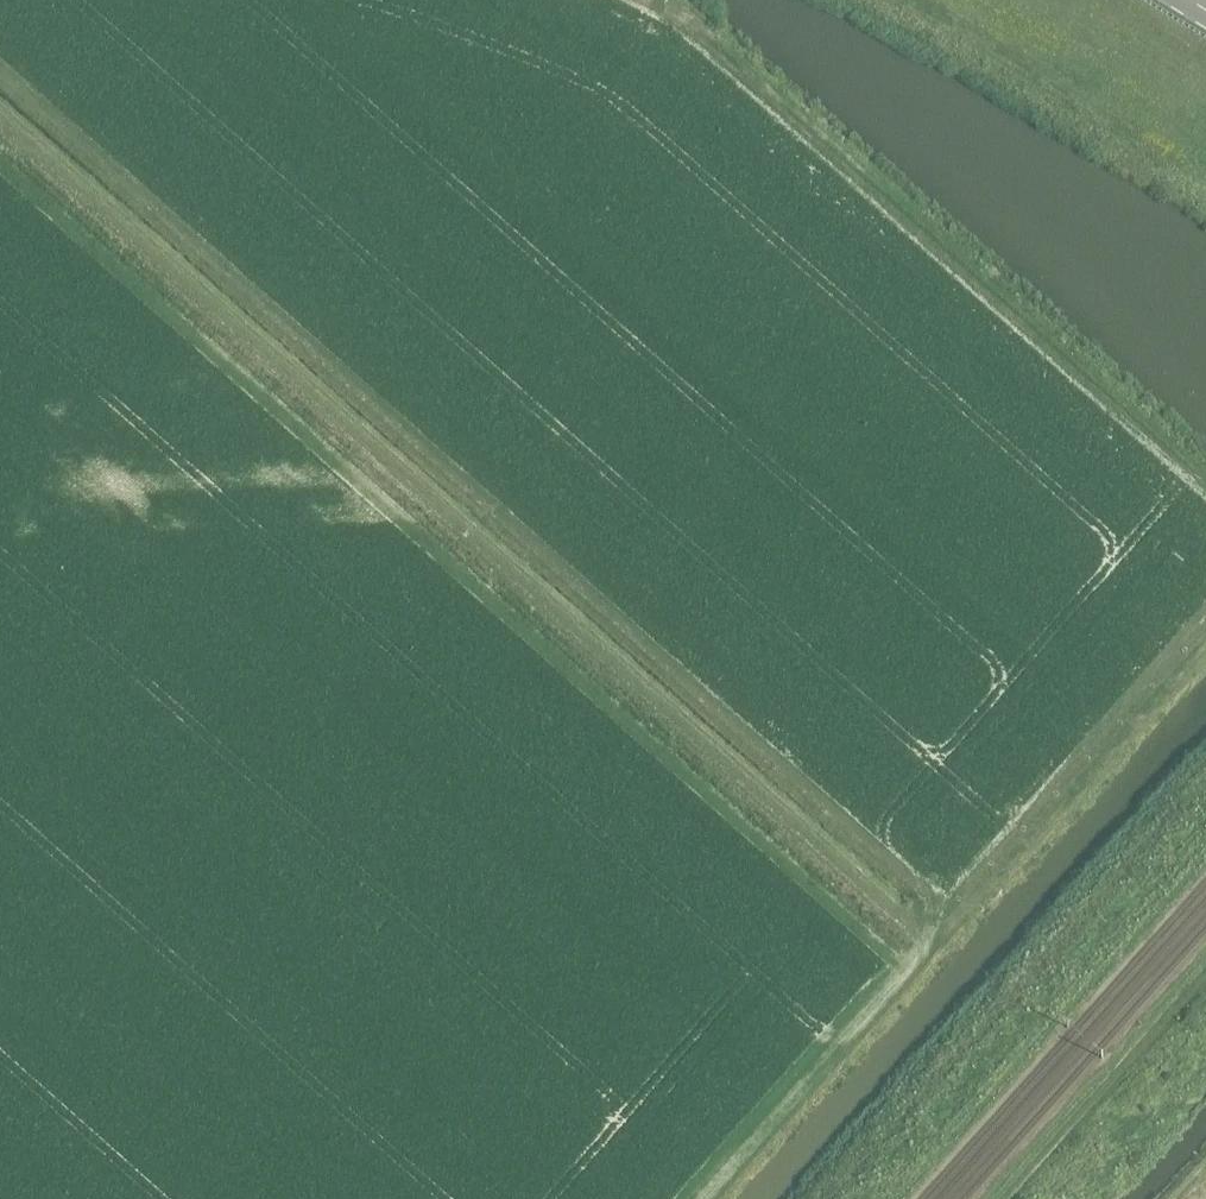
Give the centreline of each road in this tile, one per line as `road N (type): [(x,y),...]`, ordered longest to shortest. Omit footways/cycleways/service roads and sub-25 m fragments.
road 1 (track): [(893,1198),(1205,851)]
road 2 (track): [(1205,178),(907,0)]
road 3 (track): [(1004,1198),(1205,974)]

